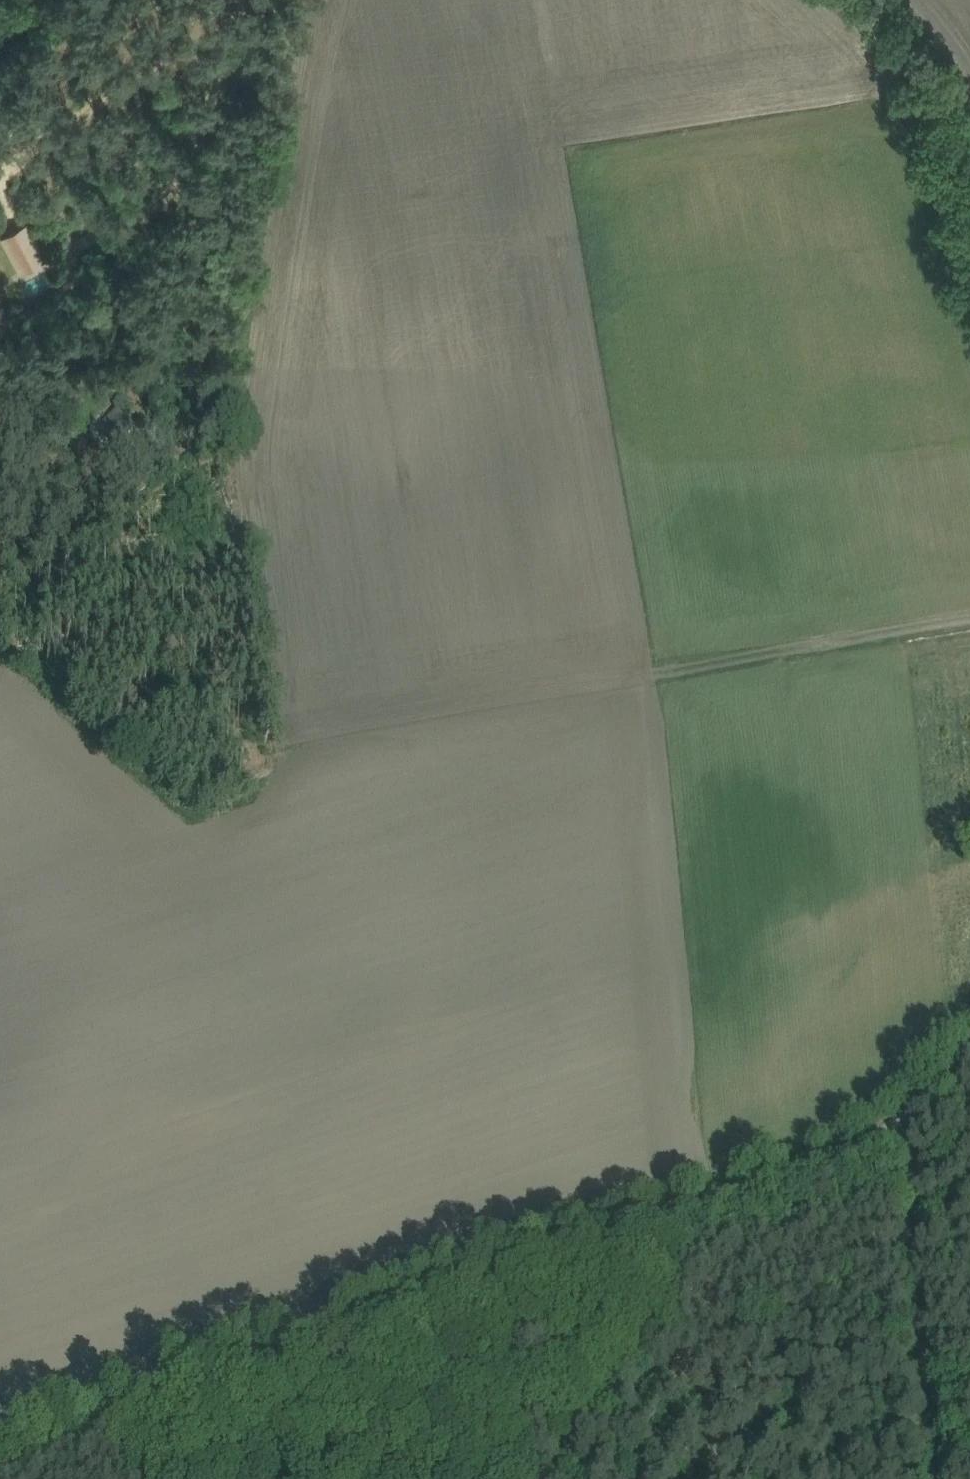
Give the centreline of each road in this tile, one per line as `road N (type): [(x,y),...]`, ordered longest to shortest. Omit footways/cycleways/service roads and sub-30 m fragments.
road 1 (track): [(913,1478),(887,1125),(969,1128)]
road 2 (track): [(673,674),(969,612)]
road 3 (track): [(555,1478),(687,1213)]
road 4 (track): [(841,0),(897,53),(969,248)]
road 5 (track): [(300,0),(265,166)]

